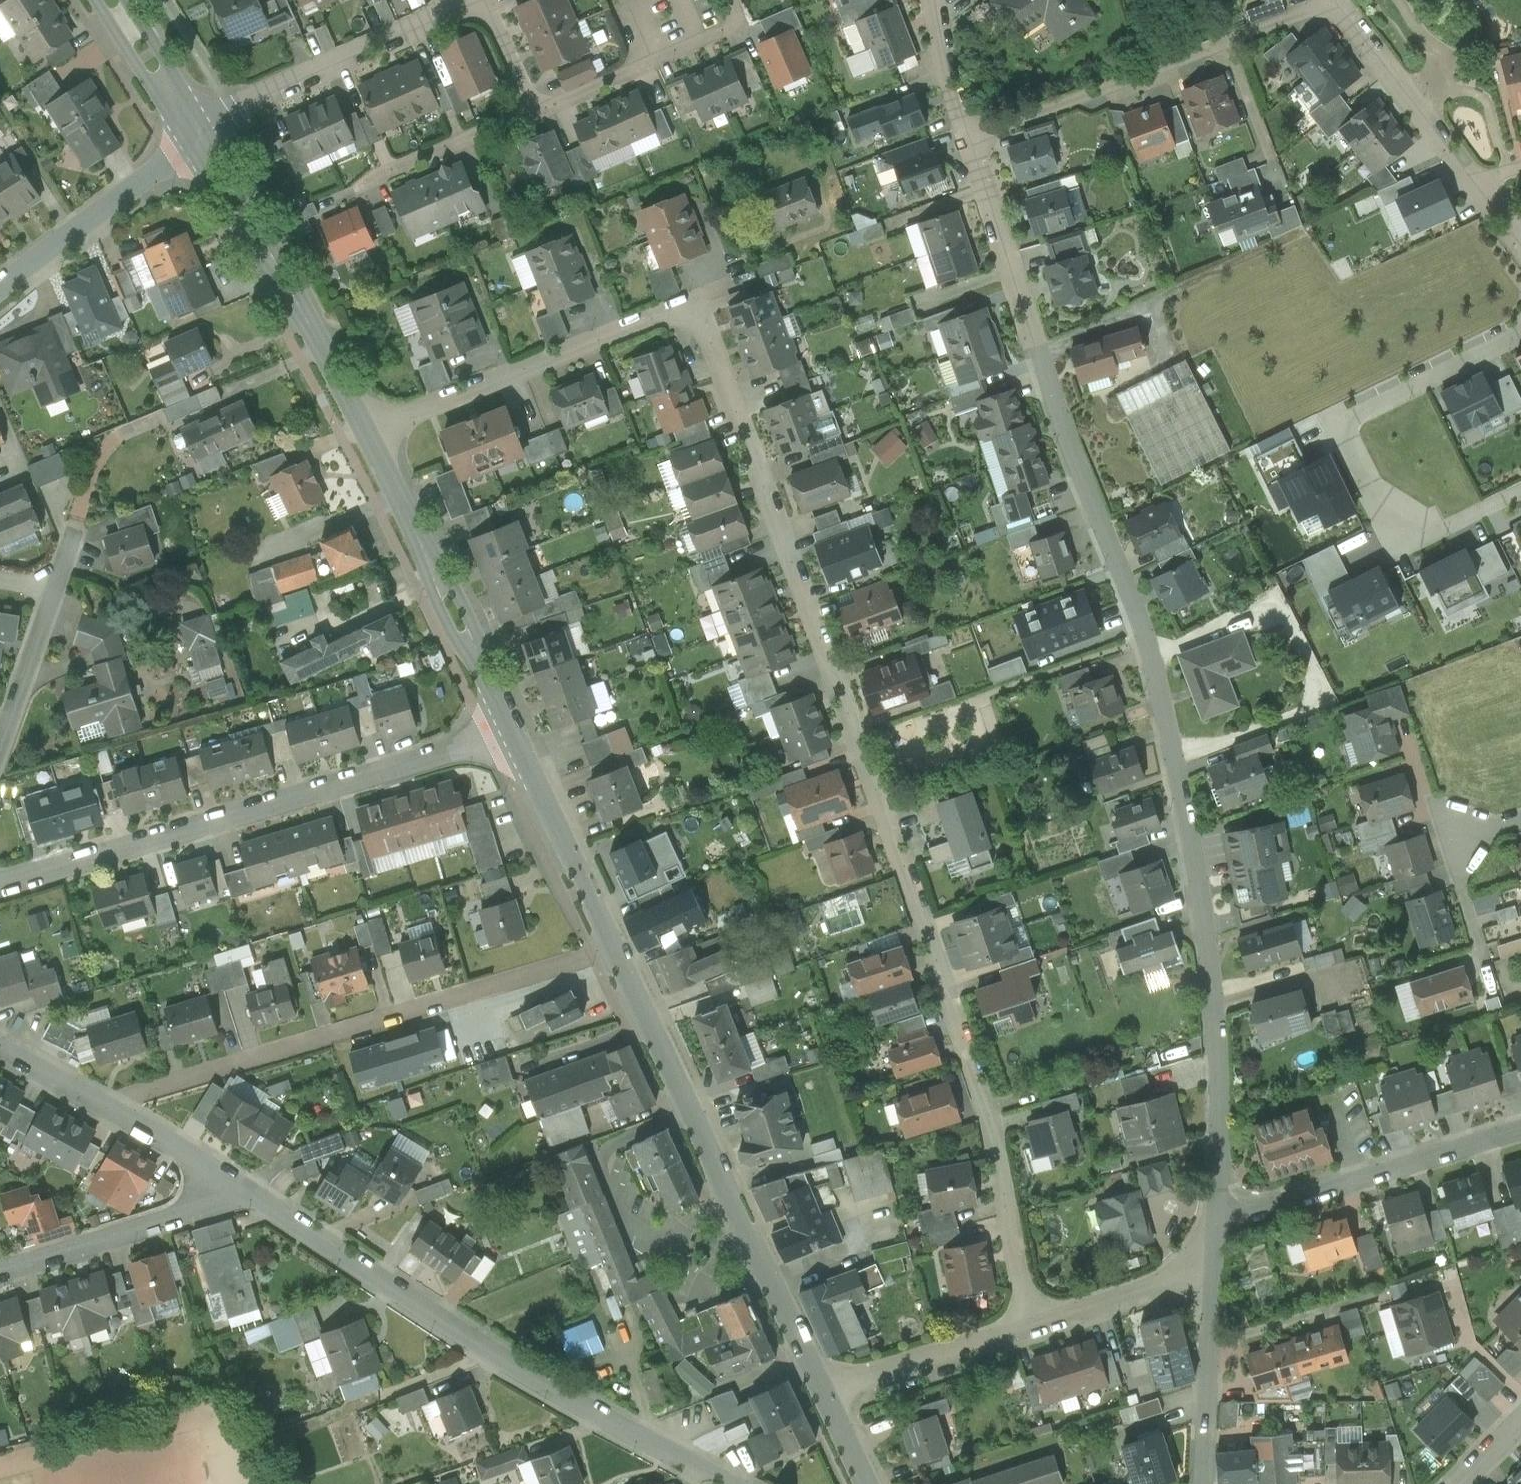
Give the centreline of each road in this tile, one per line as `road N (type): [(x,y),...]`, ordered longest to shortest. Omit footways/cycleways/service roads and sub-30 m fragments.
road 1 (residential): [(1033,1332),(994,1118),(702,305)]
road 2 (residential): [(1215,1219),(1214,1011),(1193,842),(1146,639),(1041,359)]
road 3 (residential): [(736,1483),(673,1453),(259,1194)]
road 4 (residential): [(517,728),(0,881)]
road 5 (residential): [(613,945),(113,1102)]
road 6 (tertiary): [(826,1403),(613,945)]
road 7 (residential): [(1520,333),(1341,422),(1403,542),(1520,491)]
road 8 (residential): [(972,136),(1330,0)]
road 9 (residential): [(376,433),(702,305)]
road 10 (tertiary): [(376,433),(208,131)]
road 11 (tertiary): [(517,728),(376,433)]
road 12 (residential): [(1215,1219),(1520,1129)]
road 13 (residential): [(456,0),(445,13),(208,131)]
road 14 (residential): [(259,1194),(2,1273)]
road 15 (residential): [(0,296),(208,131)]
road 16 (residential): [(533,111),(742,22),(733,0)]
road 17 (tertiary): [(613,945),(517,728)]
road 18 (residential): [(1041,359),(972,136)]
road 19 (residential): [(1473,182),(1344,0)]
road 20 (residential): [(826,1403),(1033,1332)]
road 21 (residential): [(1204,1483),(1212,1278)]
road 22 (residential): [(1033,1332),(1212,1278)]
road 23 (residential): [(533,111),(367,185)]
road 24 (residential): [(259,1194),(113,1102)]
road 25 (residential): [(0,747),(55,590)]
road 26 (tertiary): [(208,131),(123,0)]
road 27 (residential): [(972,136),(937,0)]
road 28 (residential): [(113,1102),(0,1039)]
road 29 (residential): [(483,0),(533,111)]

